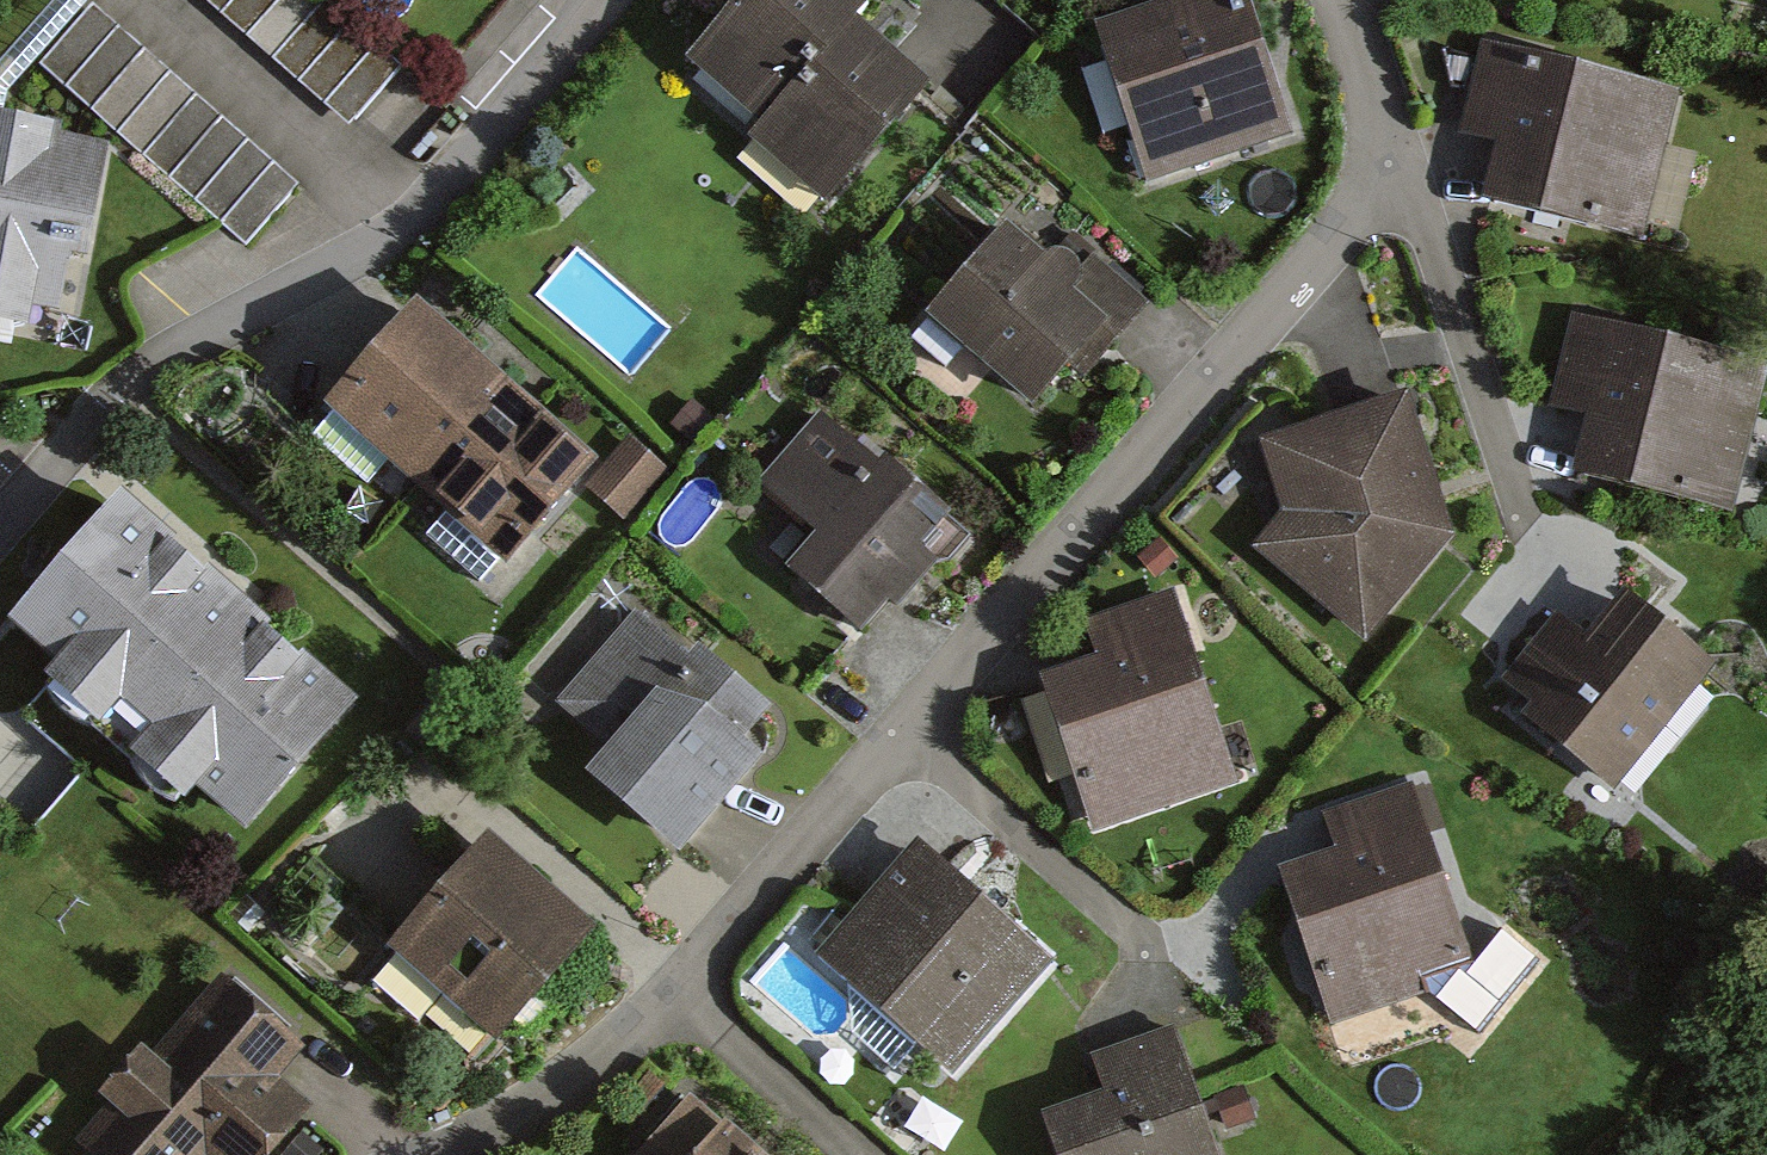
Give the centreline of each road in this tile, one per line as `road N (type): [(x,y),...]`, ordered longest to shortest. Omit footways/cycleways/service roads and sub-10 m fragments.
road 1 (residential): [(1393,163),(690,996)]
road 2 (residential): [(601,0),(410,228),(128,385),(106,405)]
road 3 (residential): [(1393,163),(1527,531)]
road 4 (residential): [(690,996),(485,1136),(443,1154)]
road 5 (residential): [(690,996),(862,1154)]
road 6 (residential): [(1340,0),(1393,163)]
road 7 (residential): [(0,526),(106,405)]

